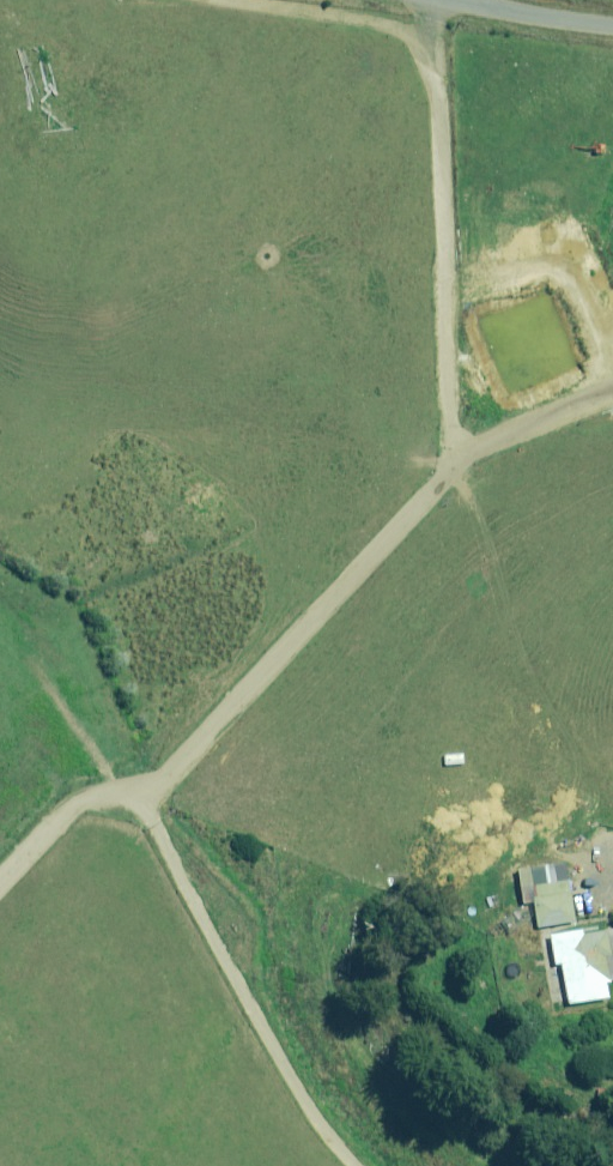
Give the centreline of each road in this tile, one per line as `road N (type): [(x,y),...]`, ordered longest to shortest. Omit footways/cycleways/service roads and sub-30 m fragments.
road 1 (track): [(147,806),(456,462),(450,0)]
road 2 (track): [(368,1165),(147,806)]
road 3 (track): [(0,904),(94,807),(147,806)]
road 4 (unclassified): [(461,0),(493,12),(612,23)]

